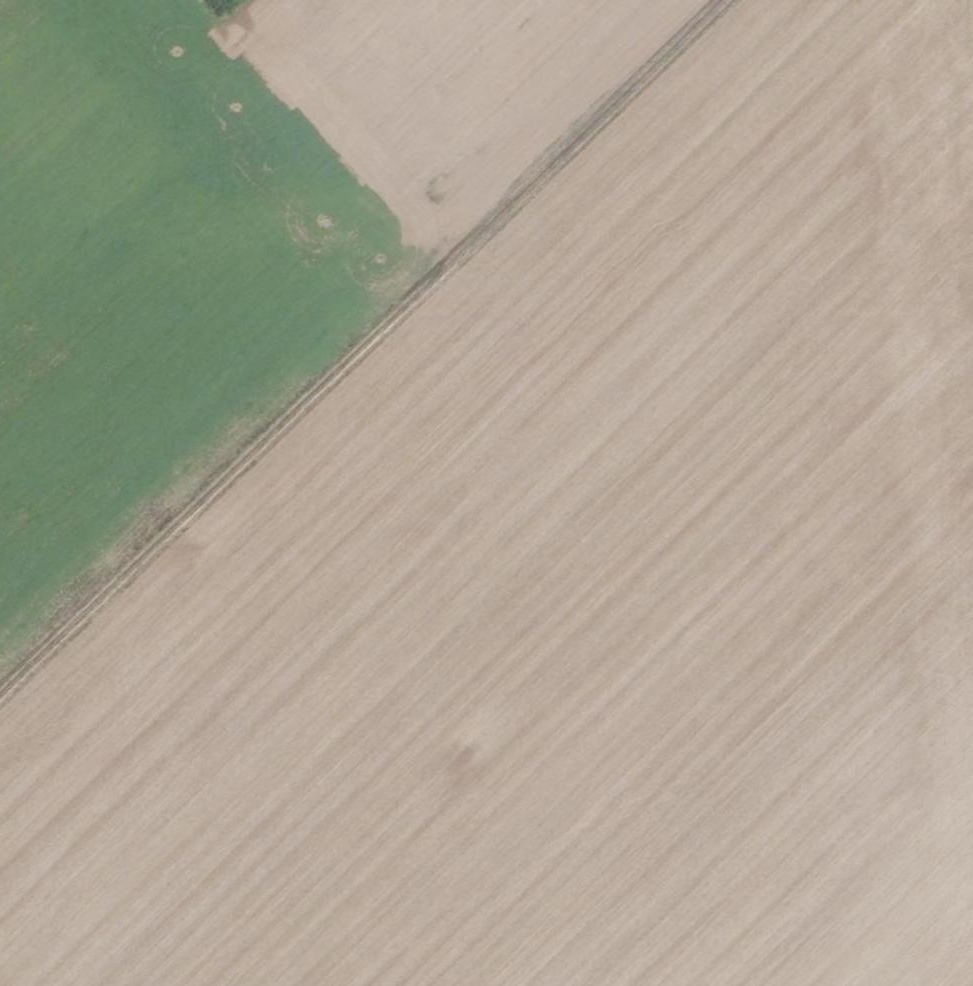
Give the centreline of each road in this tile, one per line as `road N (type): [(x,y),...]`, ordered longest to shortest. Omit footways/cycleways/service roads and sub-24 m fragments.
road 1 (track): [(0,707),(734,0)]

